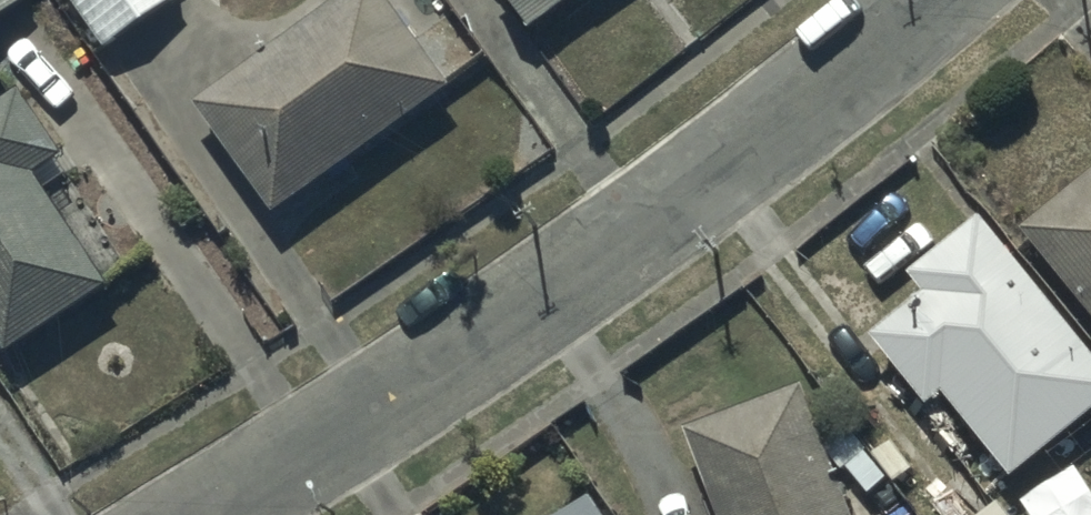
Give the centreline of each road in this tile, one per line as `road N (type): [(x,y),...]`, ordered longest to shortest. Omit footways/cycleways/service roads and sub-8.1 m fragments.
road 1 (residential): [(217,514),(388,409),(714,179),(932,0)]

